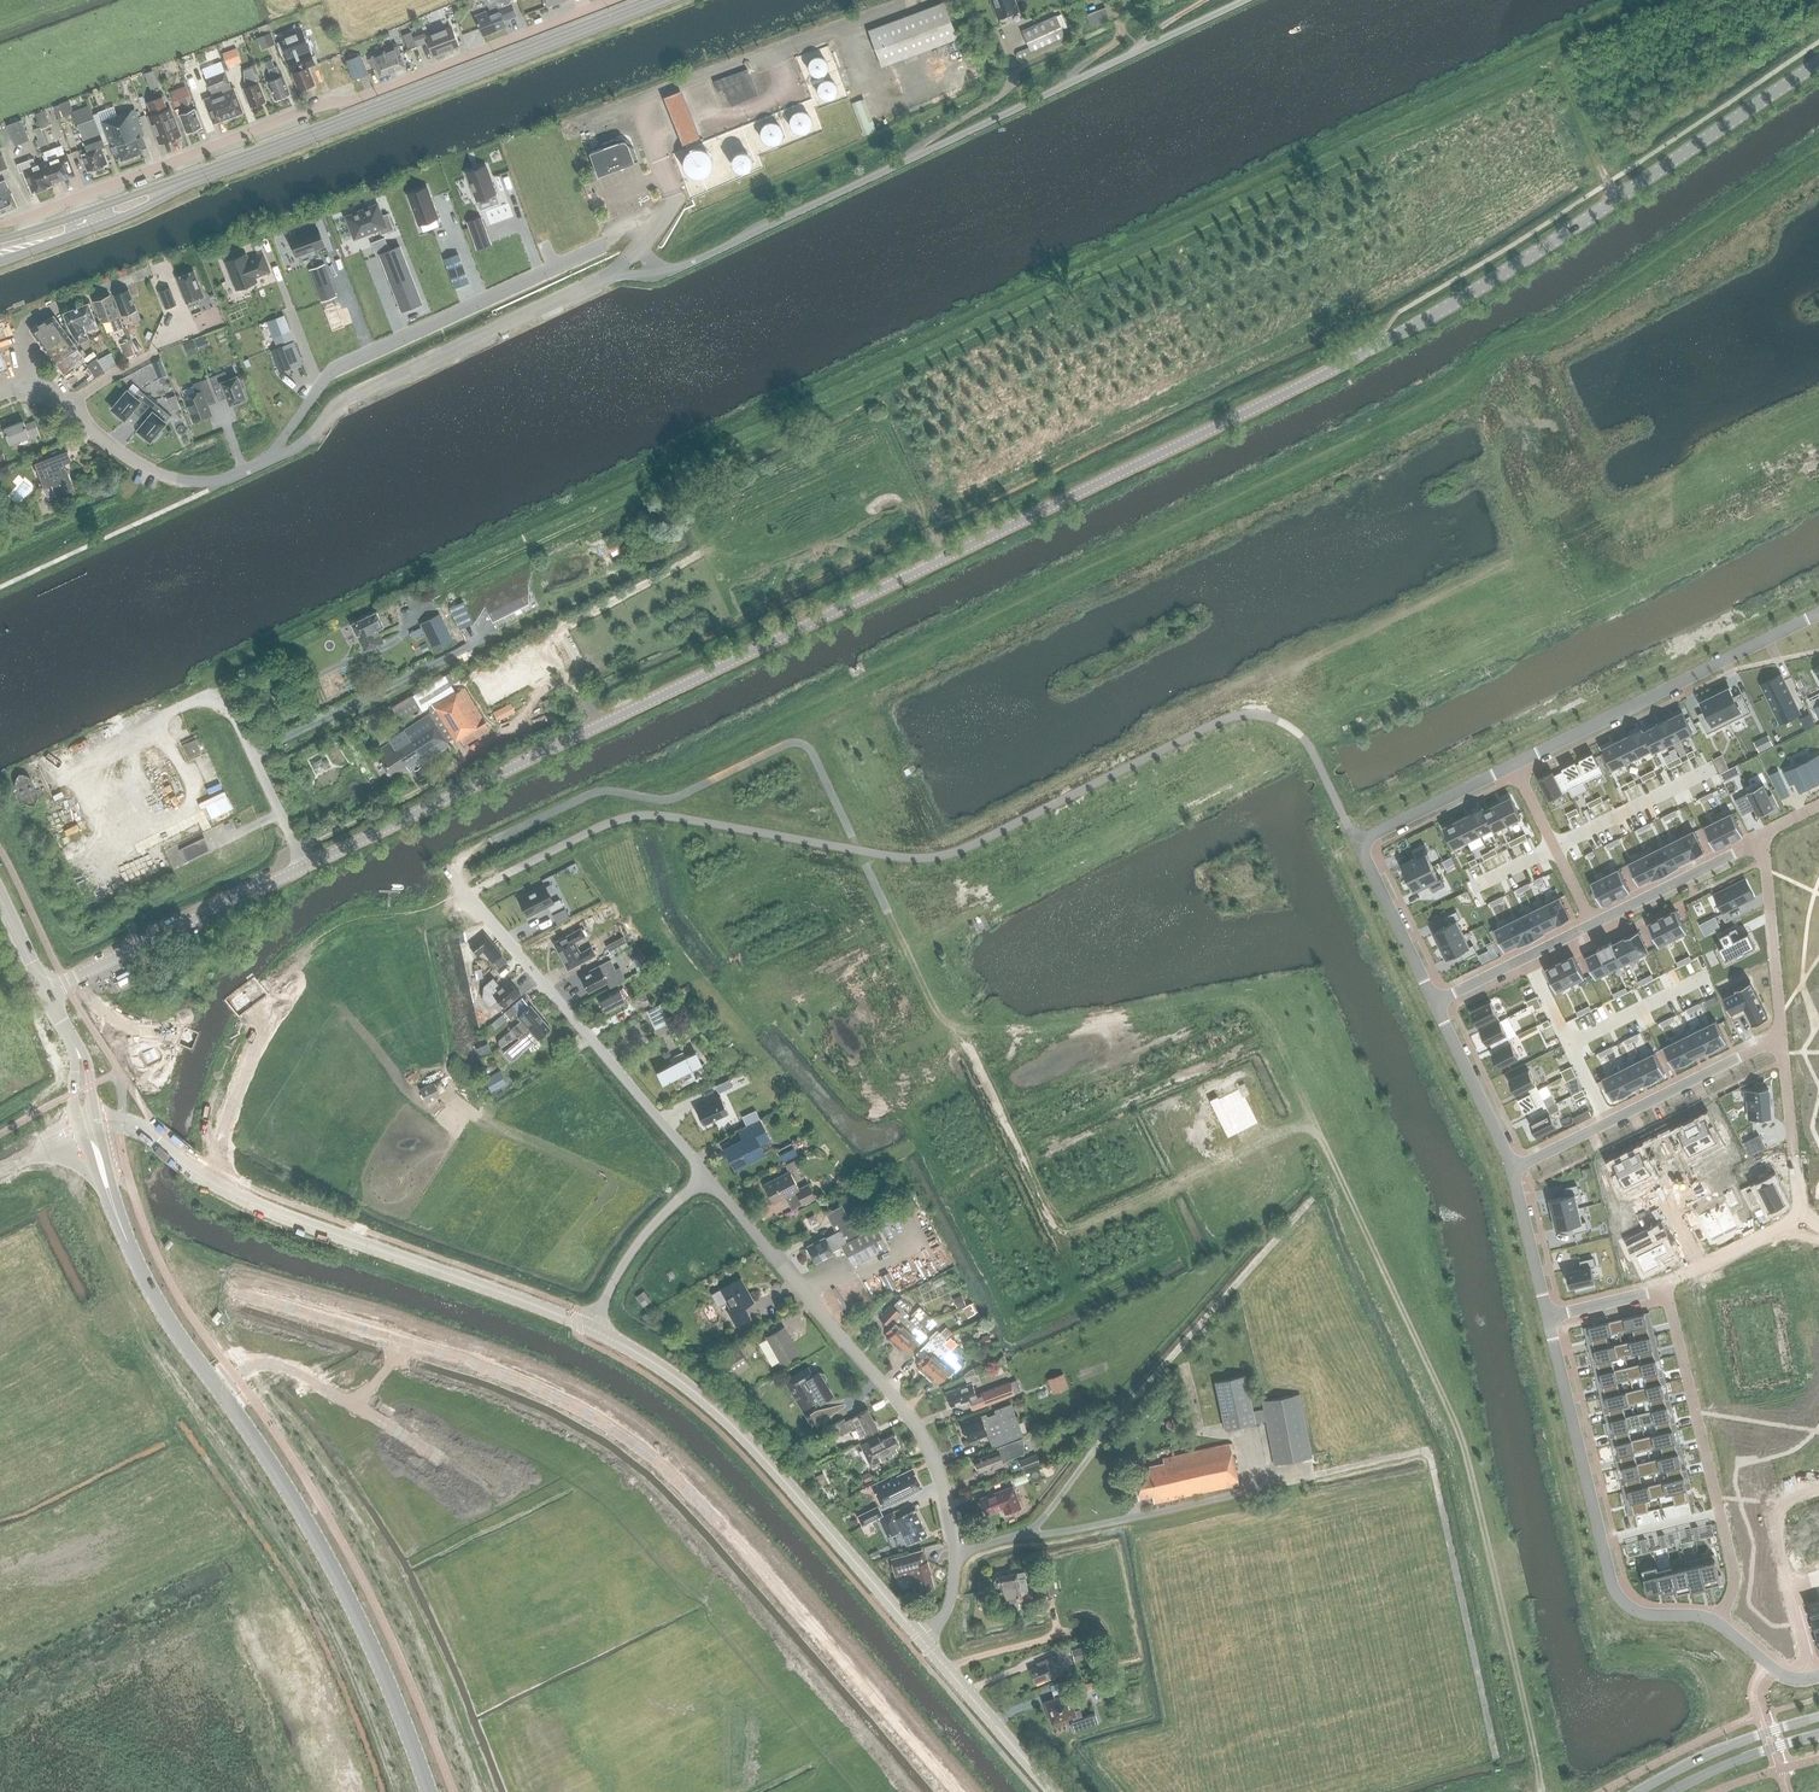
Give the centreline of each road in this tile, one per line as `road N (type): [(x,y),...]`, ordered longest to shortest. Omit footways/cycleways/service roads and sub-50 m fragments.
road 1 (tertiary): [(303,865),(1359,353),(1506,270),(1818,60)]
road 2 (track): [(1538,1767),(1459,1431),(1321,1138),(1294,1129),(1070,1232),(1053,1228),(1020,1160)]
road 3 (secondary): [(425,1791),(383,1675),(311,1531),(137,1267),(112,1201),(85,1083),(44,992)]
road 4 (track): [(940,1026),(810,749),(797,743),(675,798),(592,793),(460,856),(450,874)]
road 5 (residential): [(1818,613),(1360,843),(1433,1003)]
road 6 (unclassified): [(922,1639),(704,1402),(590,1327),(632,1254),(706,1179)]
road 7 (residential): [(671,270),(1240,0)]
road 8 (primary): [(95,228),(669,0)]
road 9 (primary): [(644,0),(88,211)]
road 10 (residential): [(82,195),(611,0)]
road 11 (residential): [(922,1639),(943,1615),(954,1578),(953,1536),(933,1455),(904,1409),(706,1179)]
road 12 (residential): [(269,461),(324,374),(658,221)]
road 13 (residential): [(1433,1003),(1818,807)]
road 14 (residential): [(706,1179),(450,874)]
road 15 (residential): [(1546,1317),(1620,1602),(1643,1615),(1718,1624)]
road 16 (residential): [(269,461),(313,435),(334,401),(611,275)]
road 17 (residential): [(1718,1624),(1733,1570),(1665,1288)]
road 18 (tertiary): [(44,992),(303,865)]
road 19 (residential): [(1511,1167),(1739,1055)]
road 20 (residential): [(69,406),(139,465),(174,479),(223,484),(269,461)]
road 21 (unclassified): [(303,865),(228,706),(206,696),(180,707)]
road 22 (residential): [(1665,1288),(1794,1218),(1793,1158)]
road 23 (residential): [(33,383),(19,332),(27,320),(149,271)]
road 24 (tertiary): [(1818,1717),(1720,1749),(1638,1791)]
road 25 (unclassified): [(1042,1780),(922,1639)]
road 26 (residential): [(1433,1003),(1511,1167)]
road 27 (tertiary): [(1670,1791),(1818,1734)]
road 28 (residential): [(1511,1167),(1546,1317)]
road 29 (residential): [(1546,1317),(1665,1288)]

